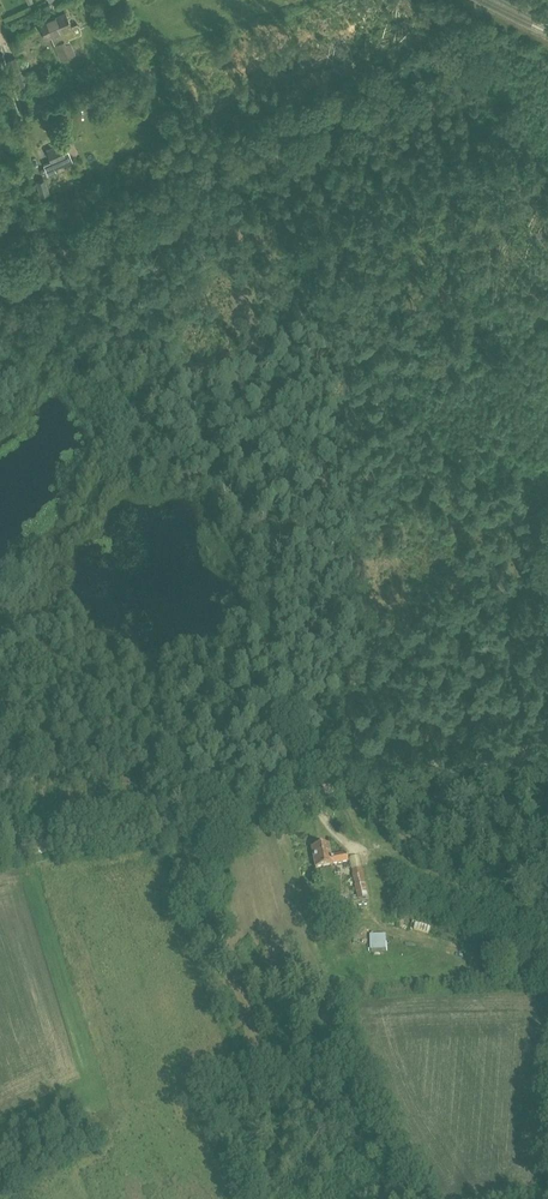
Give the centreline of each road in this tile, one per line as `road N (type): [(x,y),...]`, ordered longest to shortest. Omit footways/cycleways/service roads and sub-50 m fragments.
road 1 (track): [(547,745),(0,850)]
road 2 (track): [(272,807),(351,1075),(411,1198)]
road 3 (track): [(547,919),(343,840),(311,791)]
road 4 (track): [(547,522),(340,386)]

